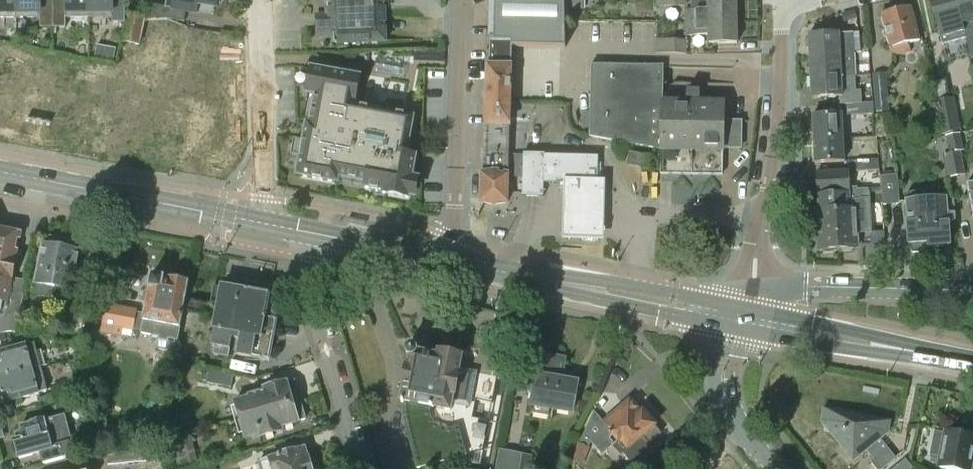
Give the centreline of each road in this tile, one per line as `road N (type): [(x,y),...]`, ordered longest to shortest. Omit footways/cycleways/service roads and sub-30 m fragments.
road 1 (primary): [(736,320),(449,262)]
road 2 (residential): [(754,279),(776,130),(781,9)]
road 3 (primary): [(263,224),(0,173)]
road 4 (residential): [(463,0),(449,262)]
road 5 (primary): [(972,362),(736,320)]
road 6 (residential): [(263,224),(257,0)]
road 7 (secondary): [(754,279),(972,292)]
road 8 (tertiary): [(771,468),(737,427),(724,393),(736,320)]
road 9 (primary): [(449,262),(321,236)]

